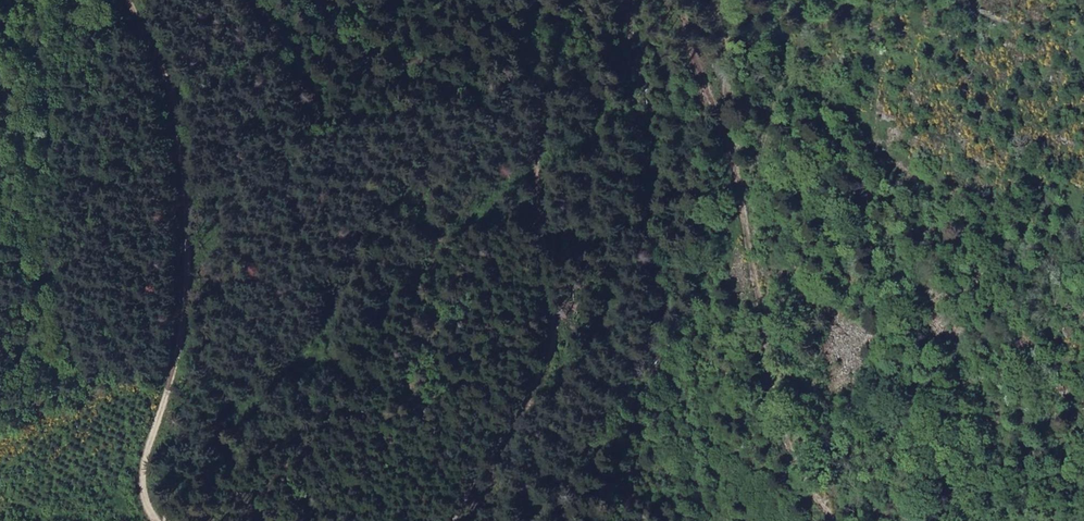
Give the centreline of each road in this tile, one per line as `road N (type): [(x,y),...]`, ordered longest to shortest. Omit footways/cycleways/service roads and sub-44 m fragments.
road 1 (track): [(713,0),(732,45),(733,136),(783,428),(827,520)]
road 2 (track): [(141,0),(177,91),(189,271),(165,520)]

